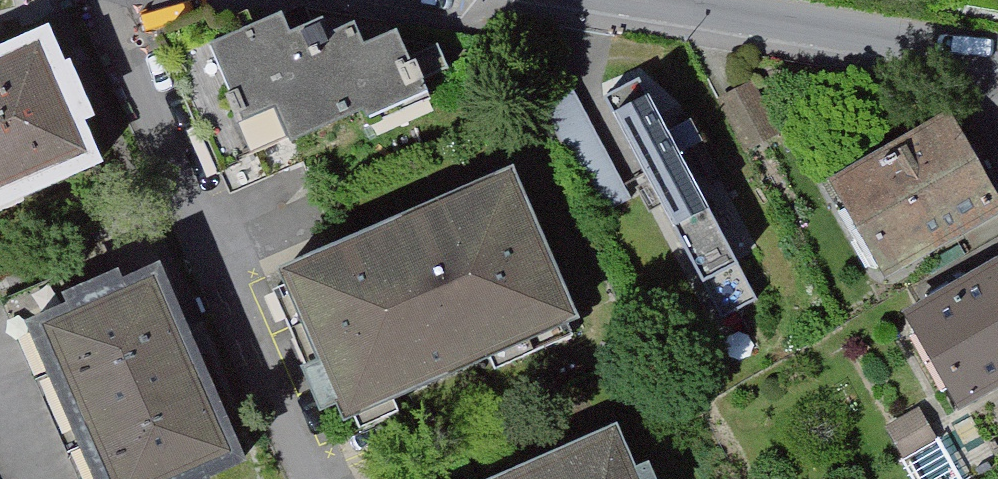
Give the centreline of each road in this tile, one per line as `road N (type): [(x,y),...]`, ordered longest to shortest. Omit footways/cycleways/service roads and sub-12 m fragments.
road 1 (residential): [(109,0),(312,478)]
road 2 (residential): [(997,54),(622,0)]

